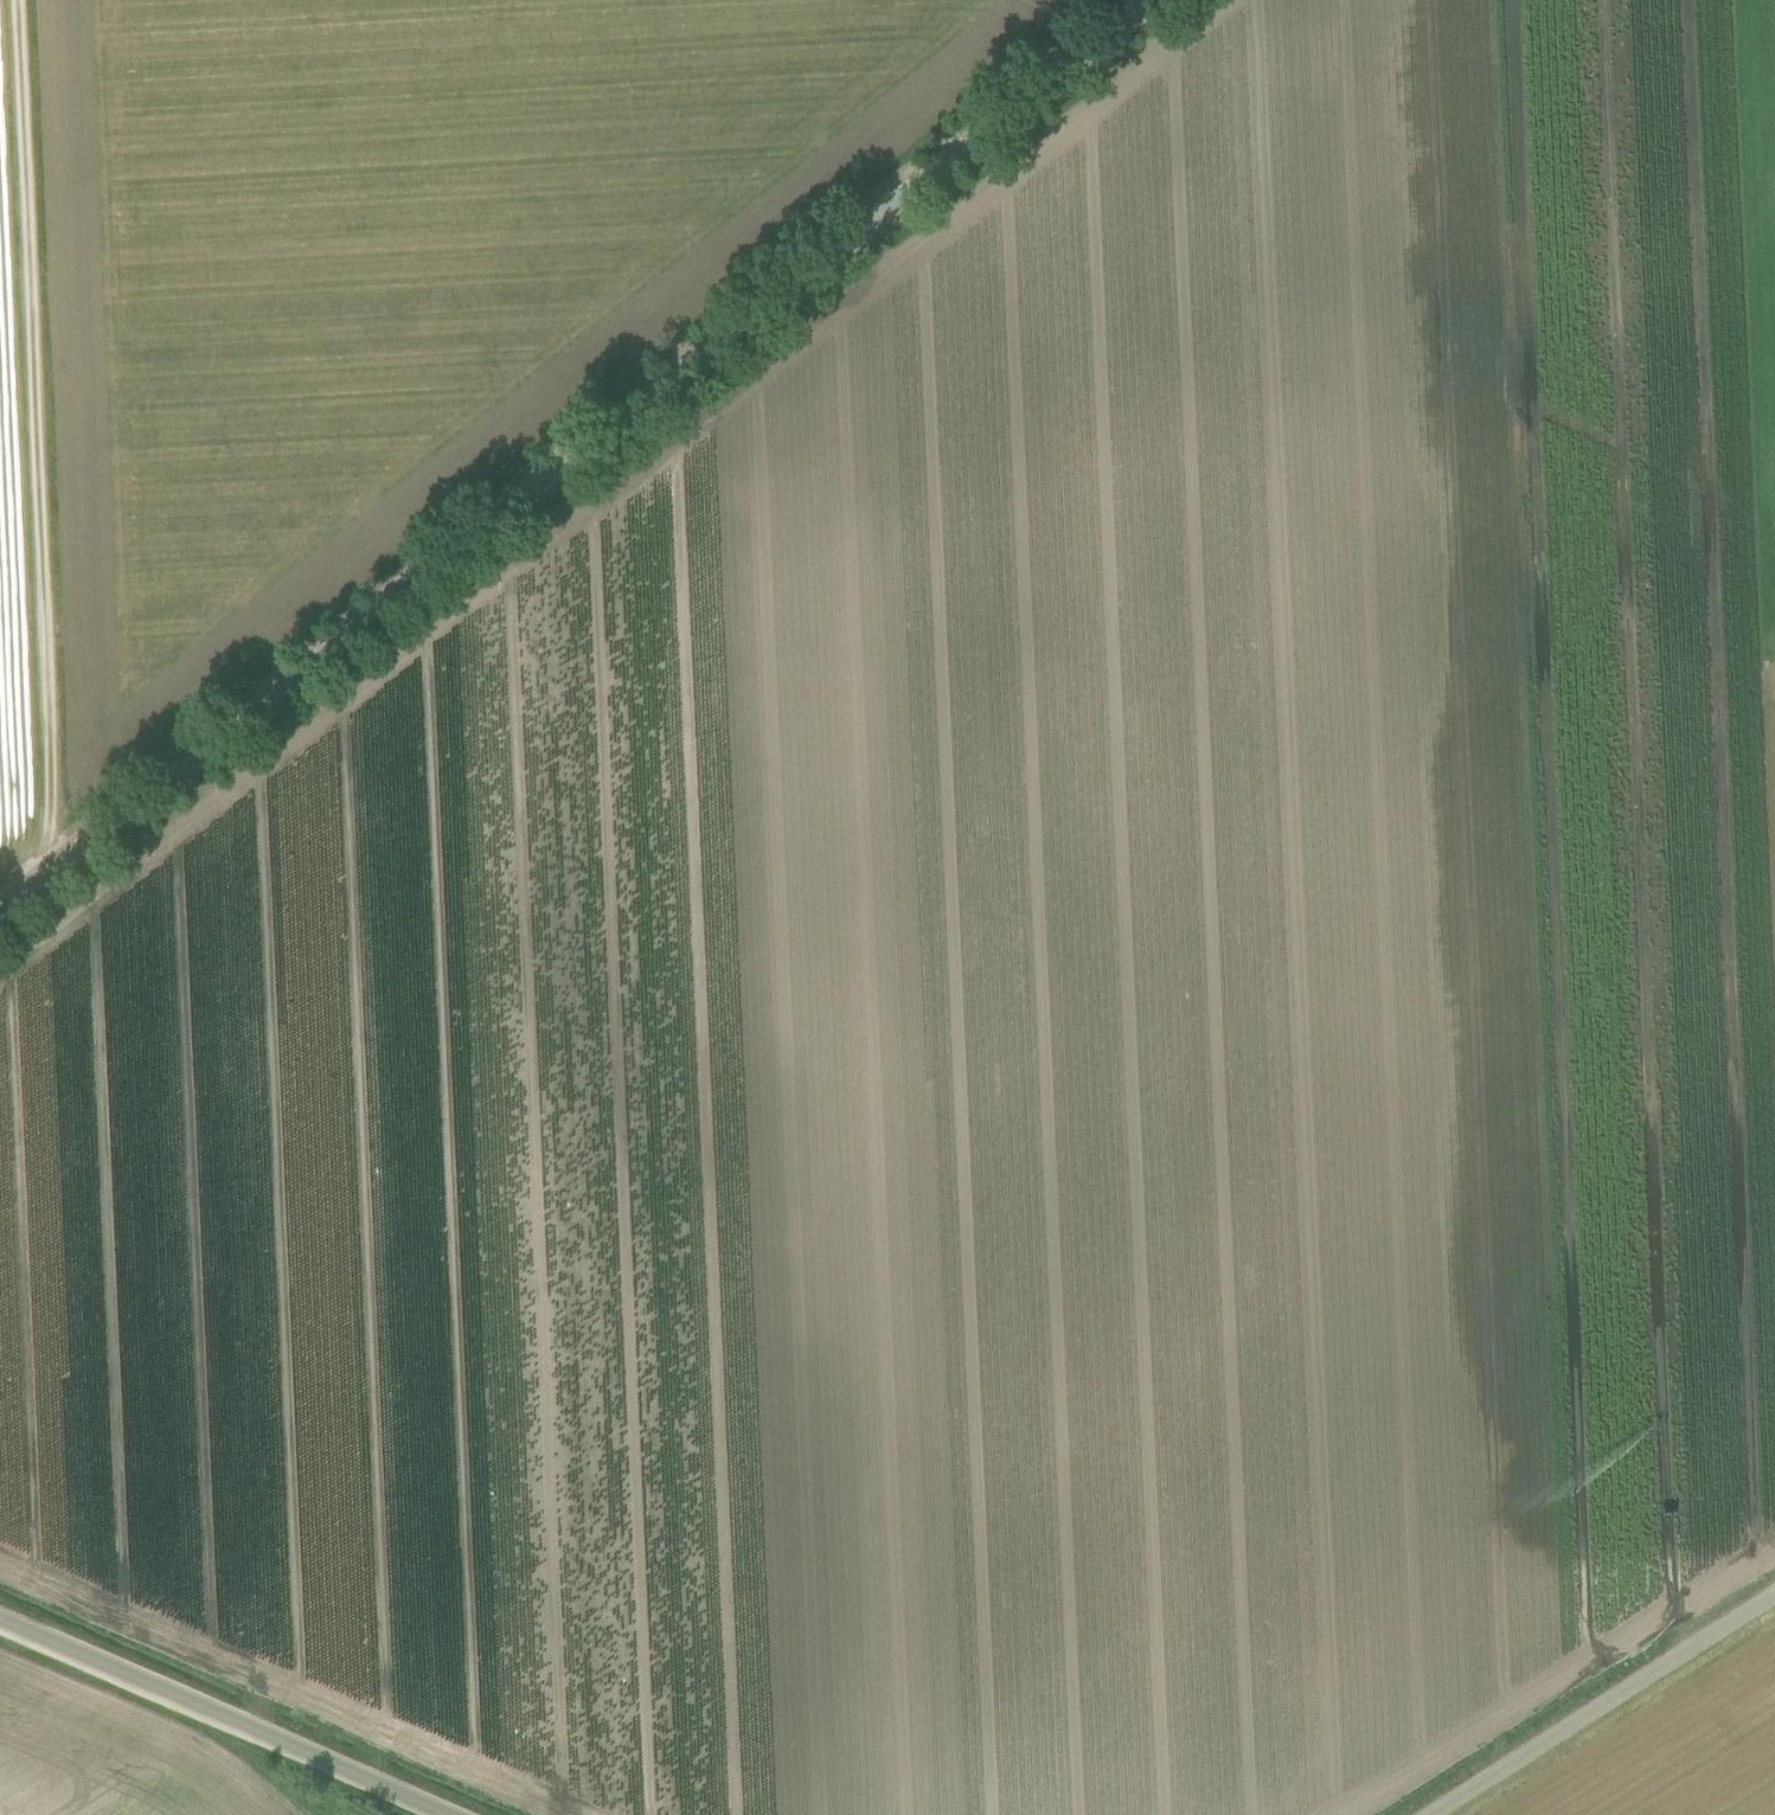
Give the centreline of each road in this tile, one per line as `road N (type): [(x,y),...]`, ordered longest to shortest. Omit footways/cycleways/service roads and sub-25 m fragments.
road 1 (tertiary): [(0,906),(1135,0)]
road 2 (unclassified): [(455,1814),(0,1617)]
road 3 (unclassified): [(1426,1814),(1774,1590)]

